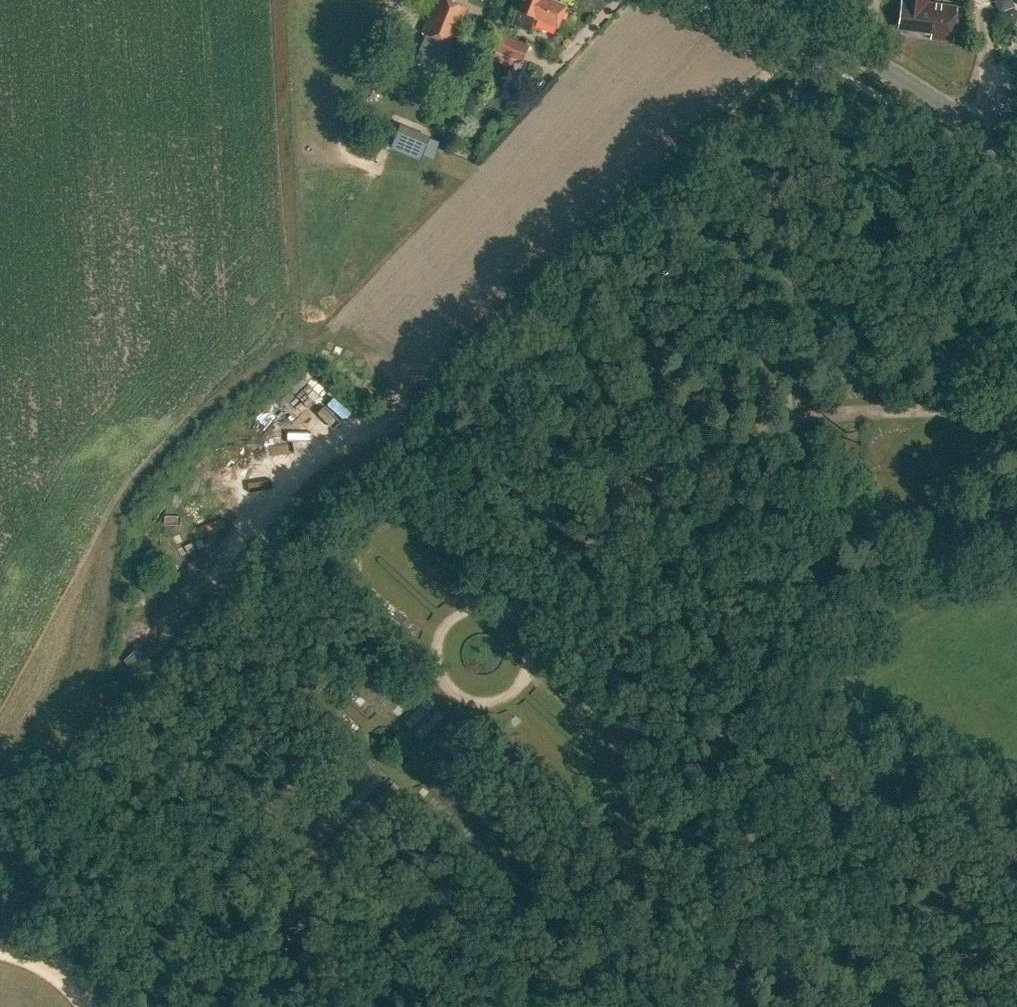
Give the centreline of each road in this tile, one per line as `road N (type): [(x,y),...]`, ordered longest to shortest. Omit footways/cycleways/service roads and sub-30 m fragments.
road 1 (tertiary): [(1016,156),(889,71),(747,0)]

